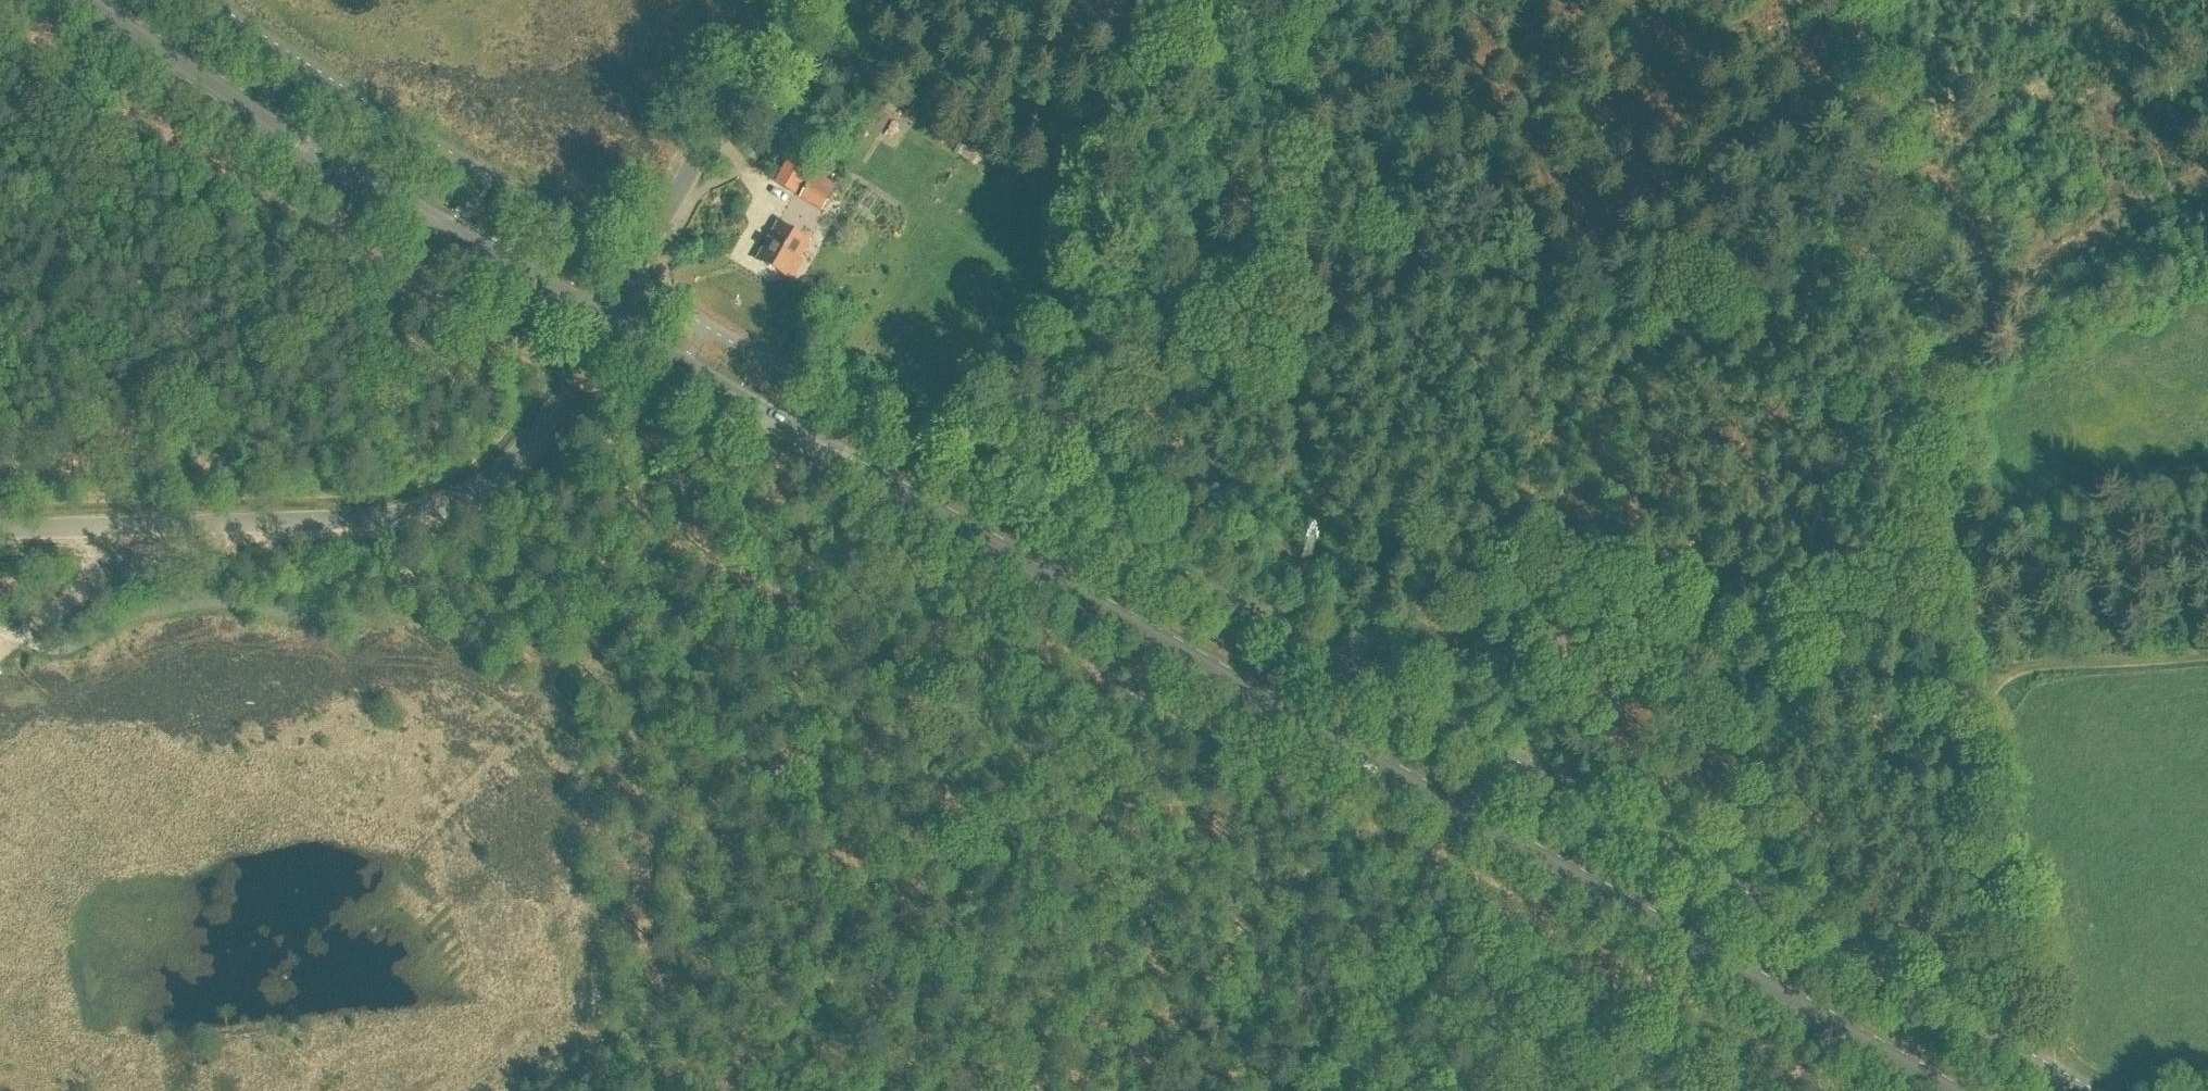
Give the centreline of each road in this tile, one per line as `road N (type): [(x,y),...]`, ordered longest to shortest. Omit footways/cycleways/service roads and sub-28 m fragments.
road 1 (track): [(1343,818),(398,278),(0,22)]
road 2 (secondary): [(1946,1090),(604,326)]
road 3 (tertiary): [(0,532),(334,525),(455,502),(523,453),(604,326)]
road 4 (secondary): [(604,326),(294,143),(80,0)]
road 5 (track): [(2207,655),(2051,665),(1979,696),(2049,1066)]
road 6 (track): [(1429,866),(1829,1090)]
road 7 (tertiary): [(604,326),(780,0)]
road 8 (track): [(1429,866),(1292,1090)]
road 9 (track): [(154,529),(0,649)]
road 10 (track): [(1494,749),(1429,866)]

